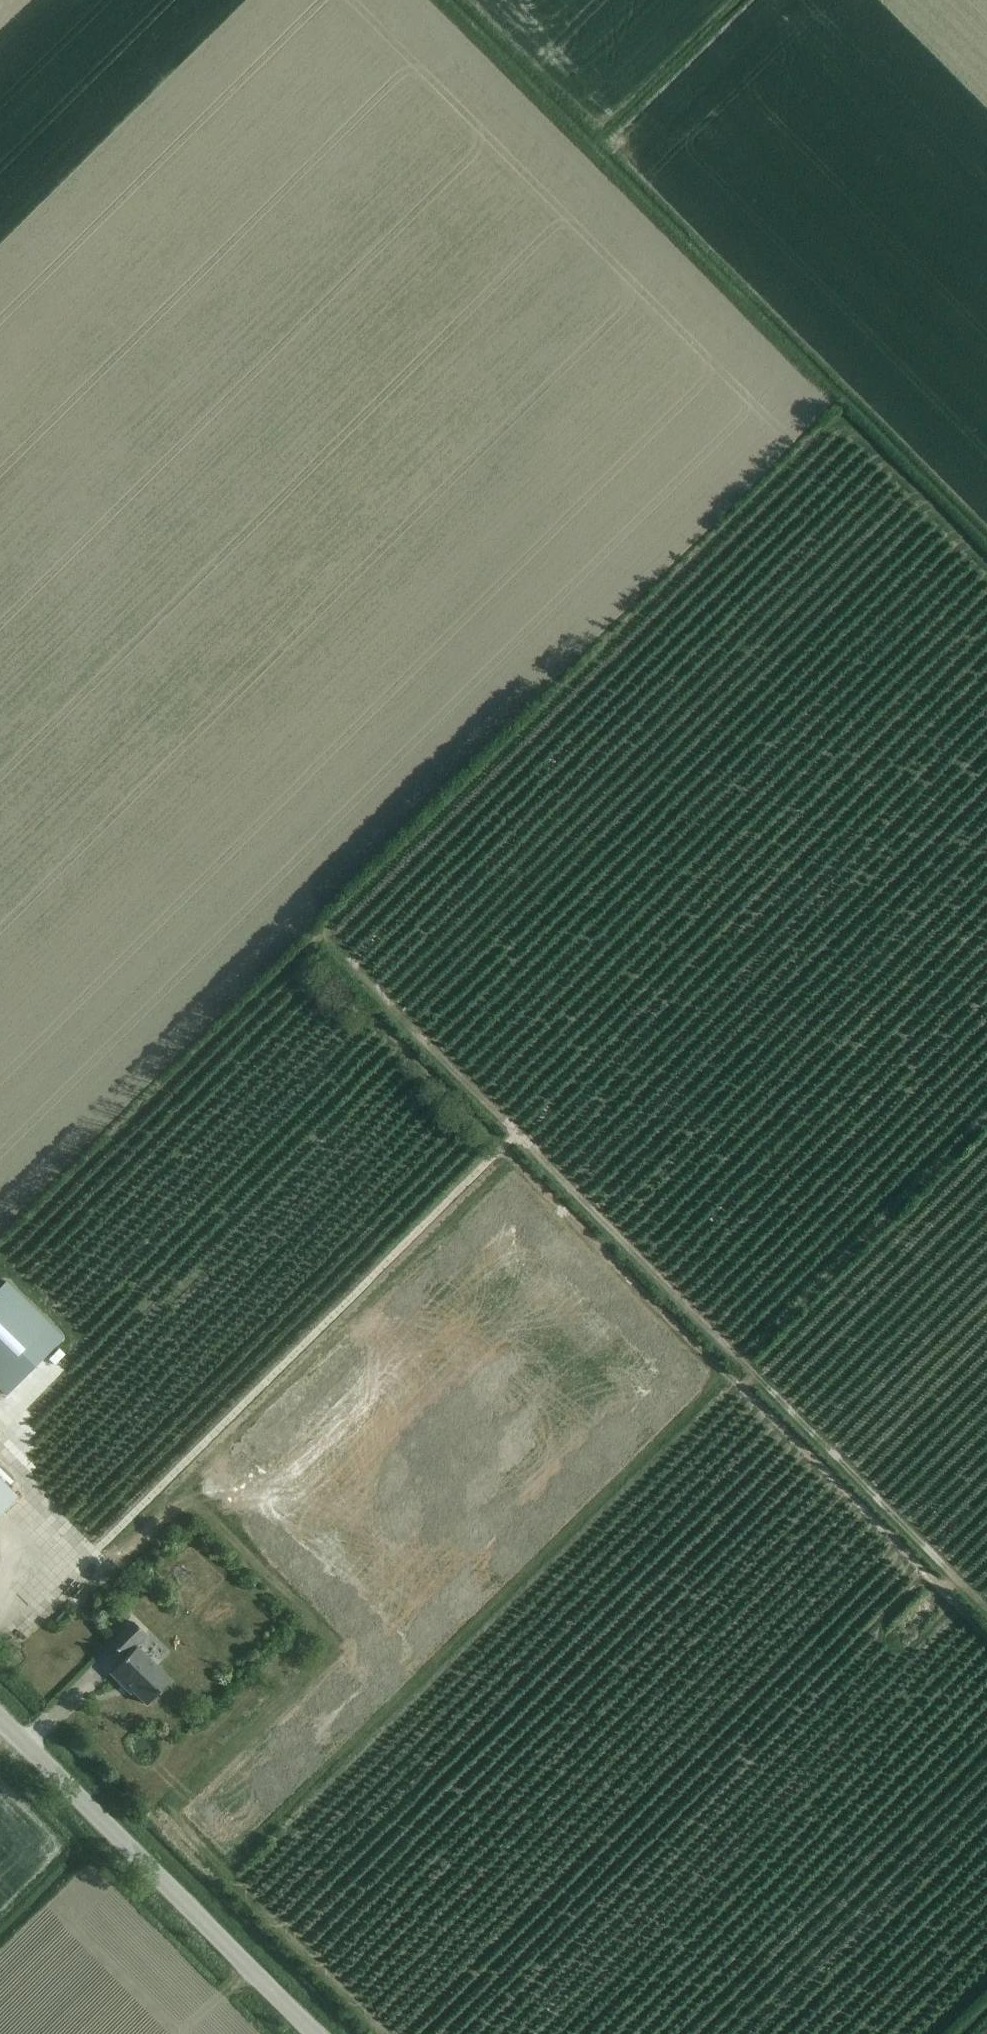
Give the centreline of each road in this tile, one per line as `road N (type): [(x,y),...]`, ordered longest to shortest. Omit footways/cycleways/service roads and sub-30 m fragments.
road 1 (unclassified): [(307,2033),(0,1726)]

